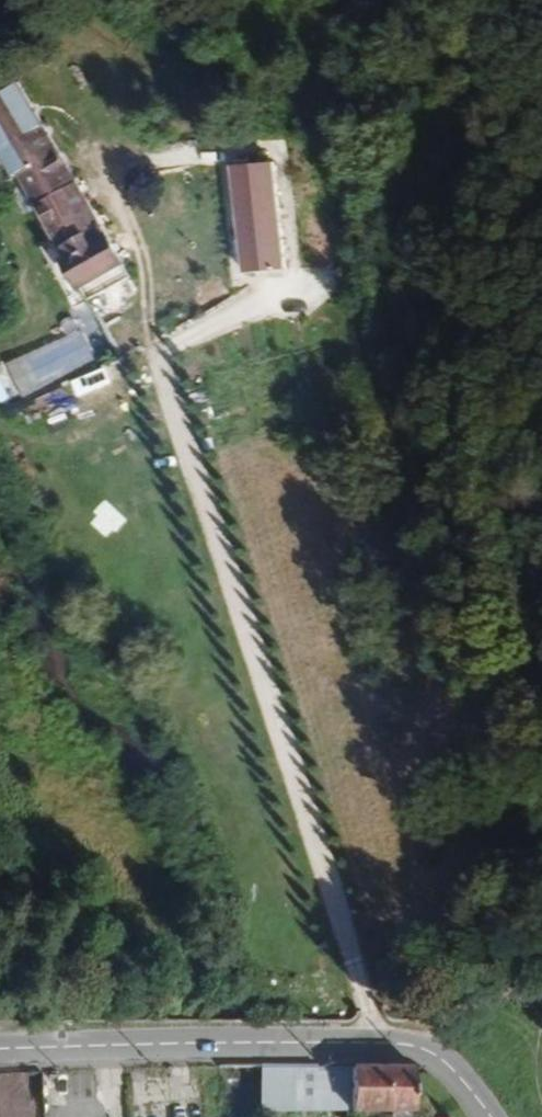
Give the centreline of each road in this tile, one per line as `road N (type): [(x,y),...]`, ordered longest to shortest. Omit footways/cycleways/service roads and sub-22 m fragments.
road 1 (track): [(381,1043),(158,367),(150,315)]
road 2 (tertiary): [(492,1116),(469,1078),(433,1049),(0,1049)]

